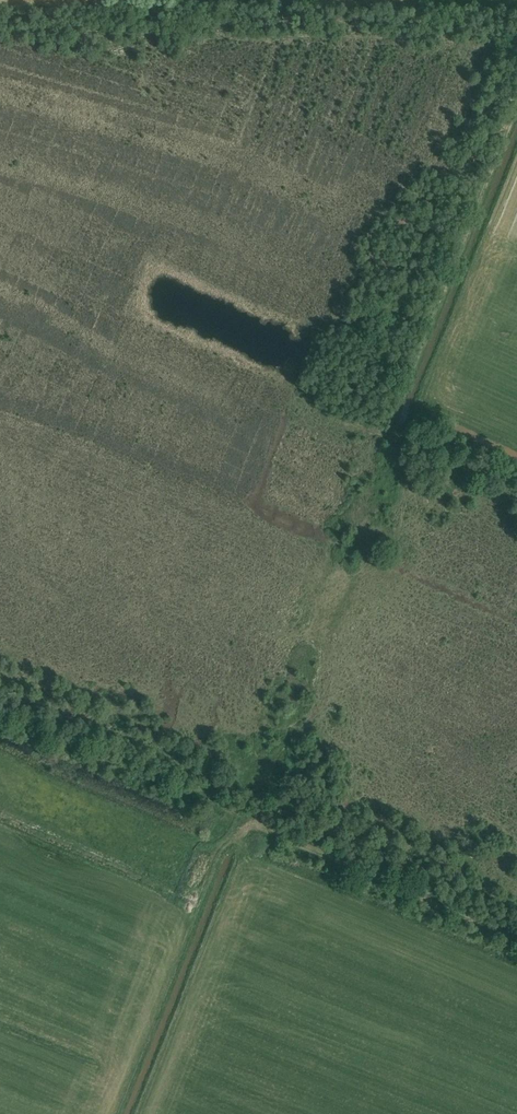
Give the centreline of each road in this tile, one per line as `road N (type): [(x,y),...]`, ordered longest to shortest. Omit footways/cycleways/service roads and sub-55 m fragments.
road 1 (track): [(516,941),(251,826),(235,809),(184,796),(0,713)]

